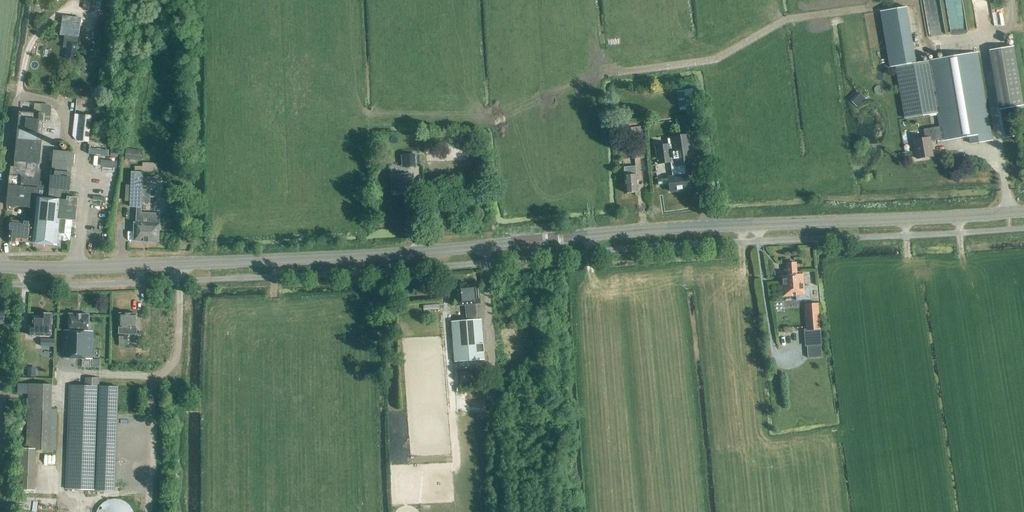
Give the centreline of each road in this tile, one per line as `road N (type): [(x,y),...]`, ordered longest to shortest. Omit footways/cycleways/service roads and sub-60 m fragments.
road 1 (secondary): [(1023,212),(687,227),(341,258),(0,267)]

